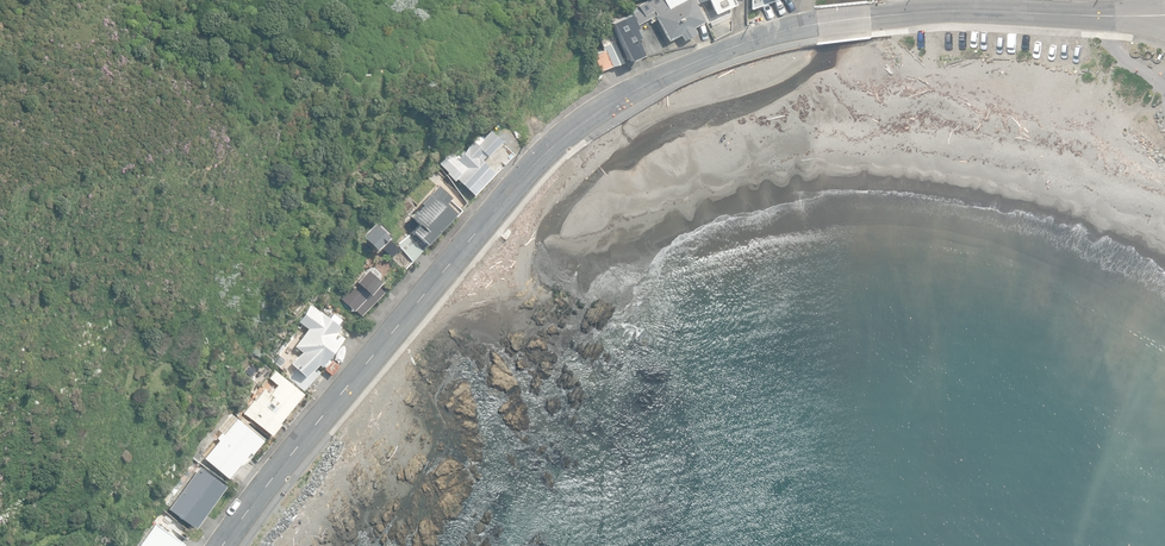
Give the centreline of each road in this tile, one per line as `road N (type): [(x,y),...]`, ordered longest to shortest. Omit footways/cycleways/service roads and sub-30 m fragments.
road 1 (unclassified): [(818,23),(741,44),(630,91),(536,163),(221,545)]
road 2 (unclassified): [(1164,14),(872,17)]

